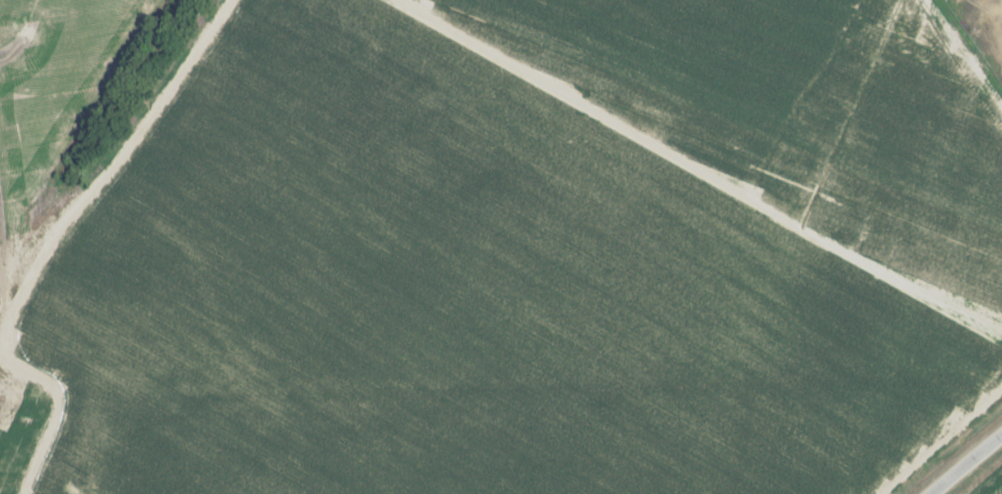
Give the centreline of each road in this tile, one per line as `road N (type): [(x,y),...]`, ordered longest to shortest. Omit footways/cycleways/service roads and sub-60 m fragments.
road 1 (track): [(85,493),(98,431),(90,395),(44,371),(17,345),(18,314),(68,216)]

